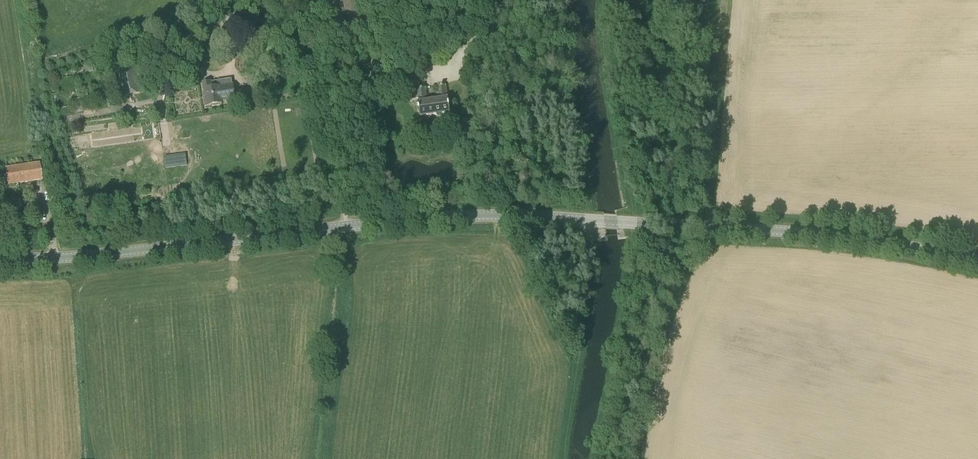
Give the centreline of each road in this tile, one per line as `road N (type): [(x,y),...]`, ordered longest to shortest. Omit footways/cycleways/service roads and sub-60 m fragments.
road 1 (tertiary): [(977,260),(759,227),(504,214),(0,256)]
road 2 (track): [(592,221),(594,261),(563,458)]

